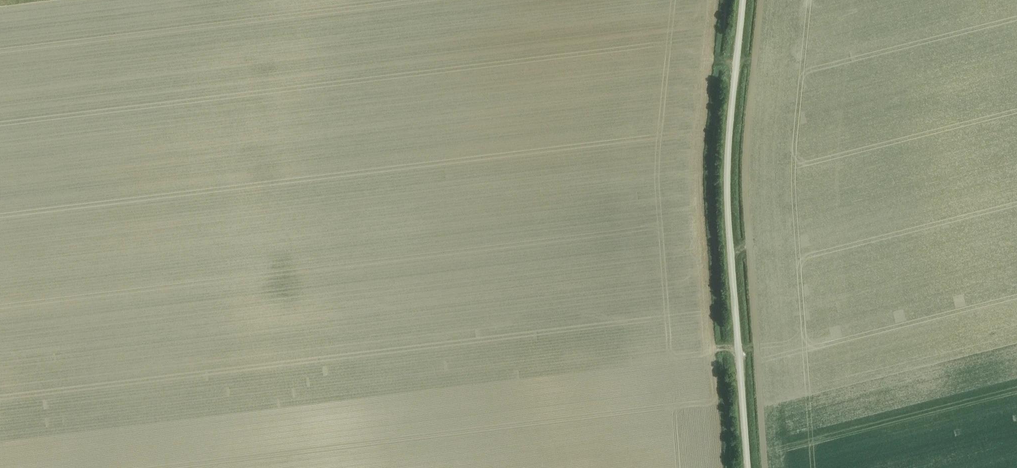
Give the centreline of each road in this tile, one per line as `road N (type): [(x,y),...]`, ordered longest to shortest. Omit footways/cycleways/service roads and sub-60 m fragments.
road 1 (unclassified): [(746,467),(728,256),(741,0)]

